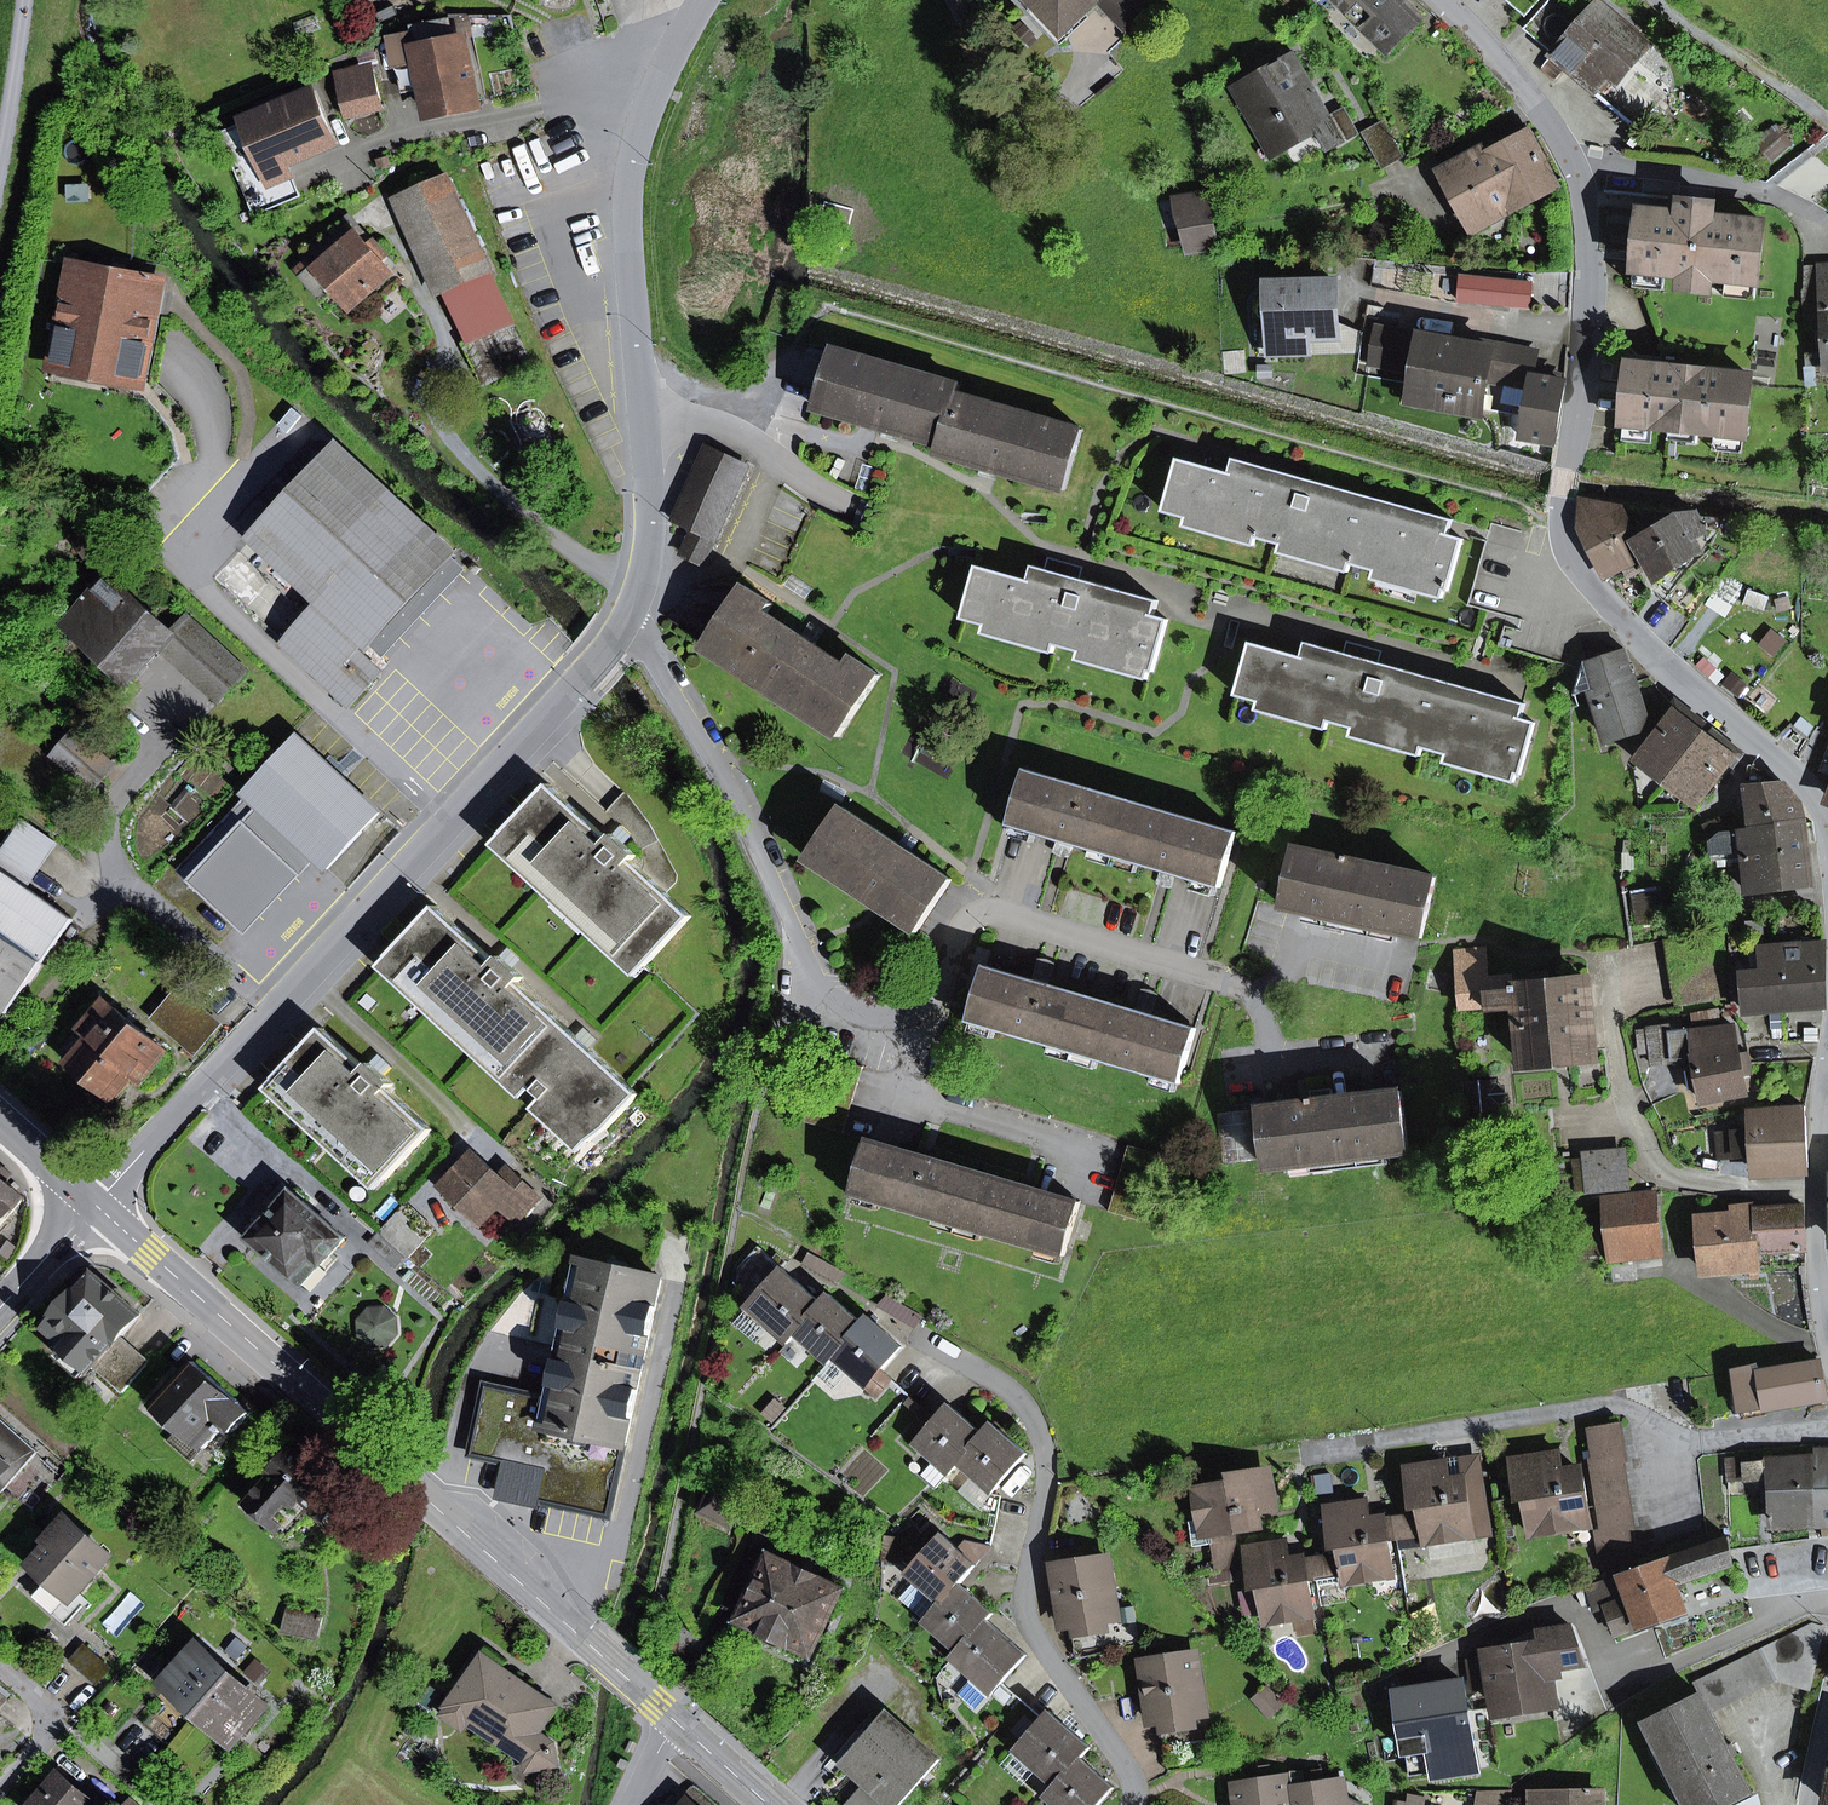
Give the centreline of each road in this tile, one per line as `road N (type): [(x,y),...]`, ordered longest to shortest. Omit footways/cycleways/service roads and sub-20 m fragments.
road 1 (residential): [(1827,824),(1791,769),(1669,669),(1573,557),(1563,522),(1590,300),(1582,195),(1535,103),(1445,0)]
road 2 (residential): [(627,622),(742,802),(818,971),(851,1006),(887,1014),(929,998),(968,922),(991,912),(1233,983)]
road 3 (residential): [(627,622),(92,1202)]
road 4 (primary): [(676,1722),(92,1202)]
road 5 (residential): [(702,0),(648,103),(629,178),(652,525),(627,622)]
road 6 (residential): [(1133,1804),(1128,1766),(1026,1609),(1048,1483),(1043,1436),(1028,1409),(988,1374),(913,1334)]
road 7 (residential): [(1827,1426),(1701,1440),(1631,1408),(1594,1405),(1303,1453)]
road 8 (residential): [(1827,1317),(1817,1190),(1827,1095)]
road 9 (residential): [(0,1665),(61,1722),(0,1790)]
road 10 (track): [(24,0),(0,161)]
road 11 (secondary): [(92,1202),(0,1308)]
road 12 (primary): [(769,1804),(676,1722)]
road 13 (primary): [(92,1202),(0,1122)]

